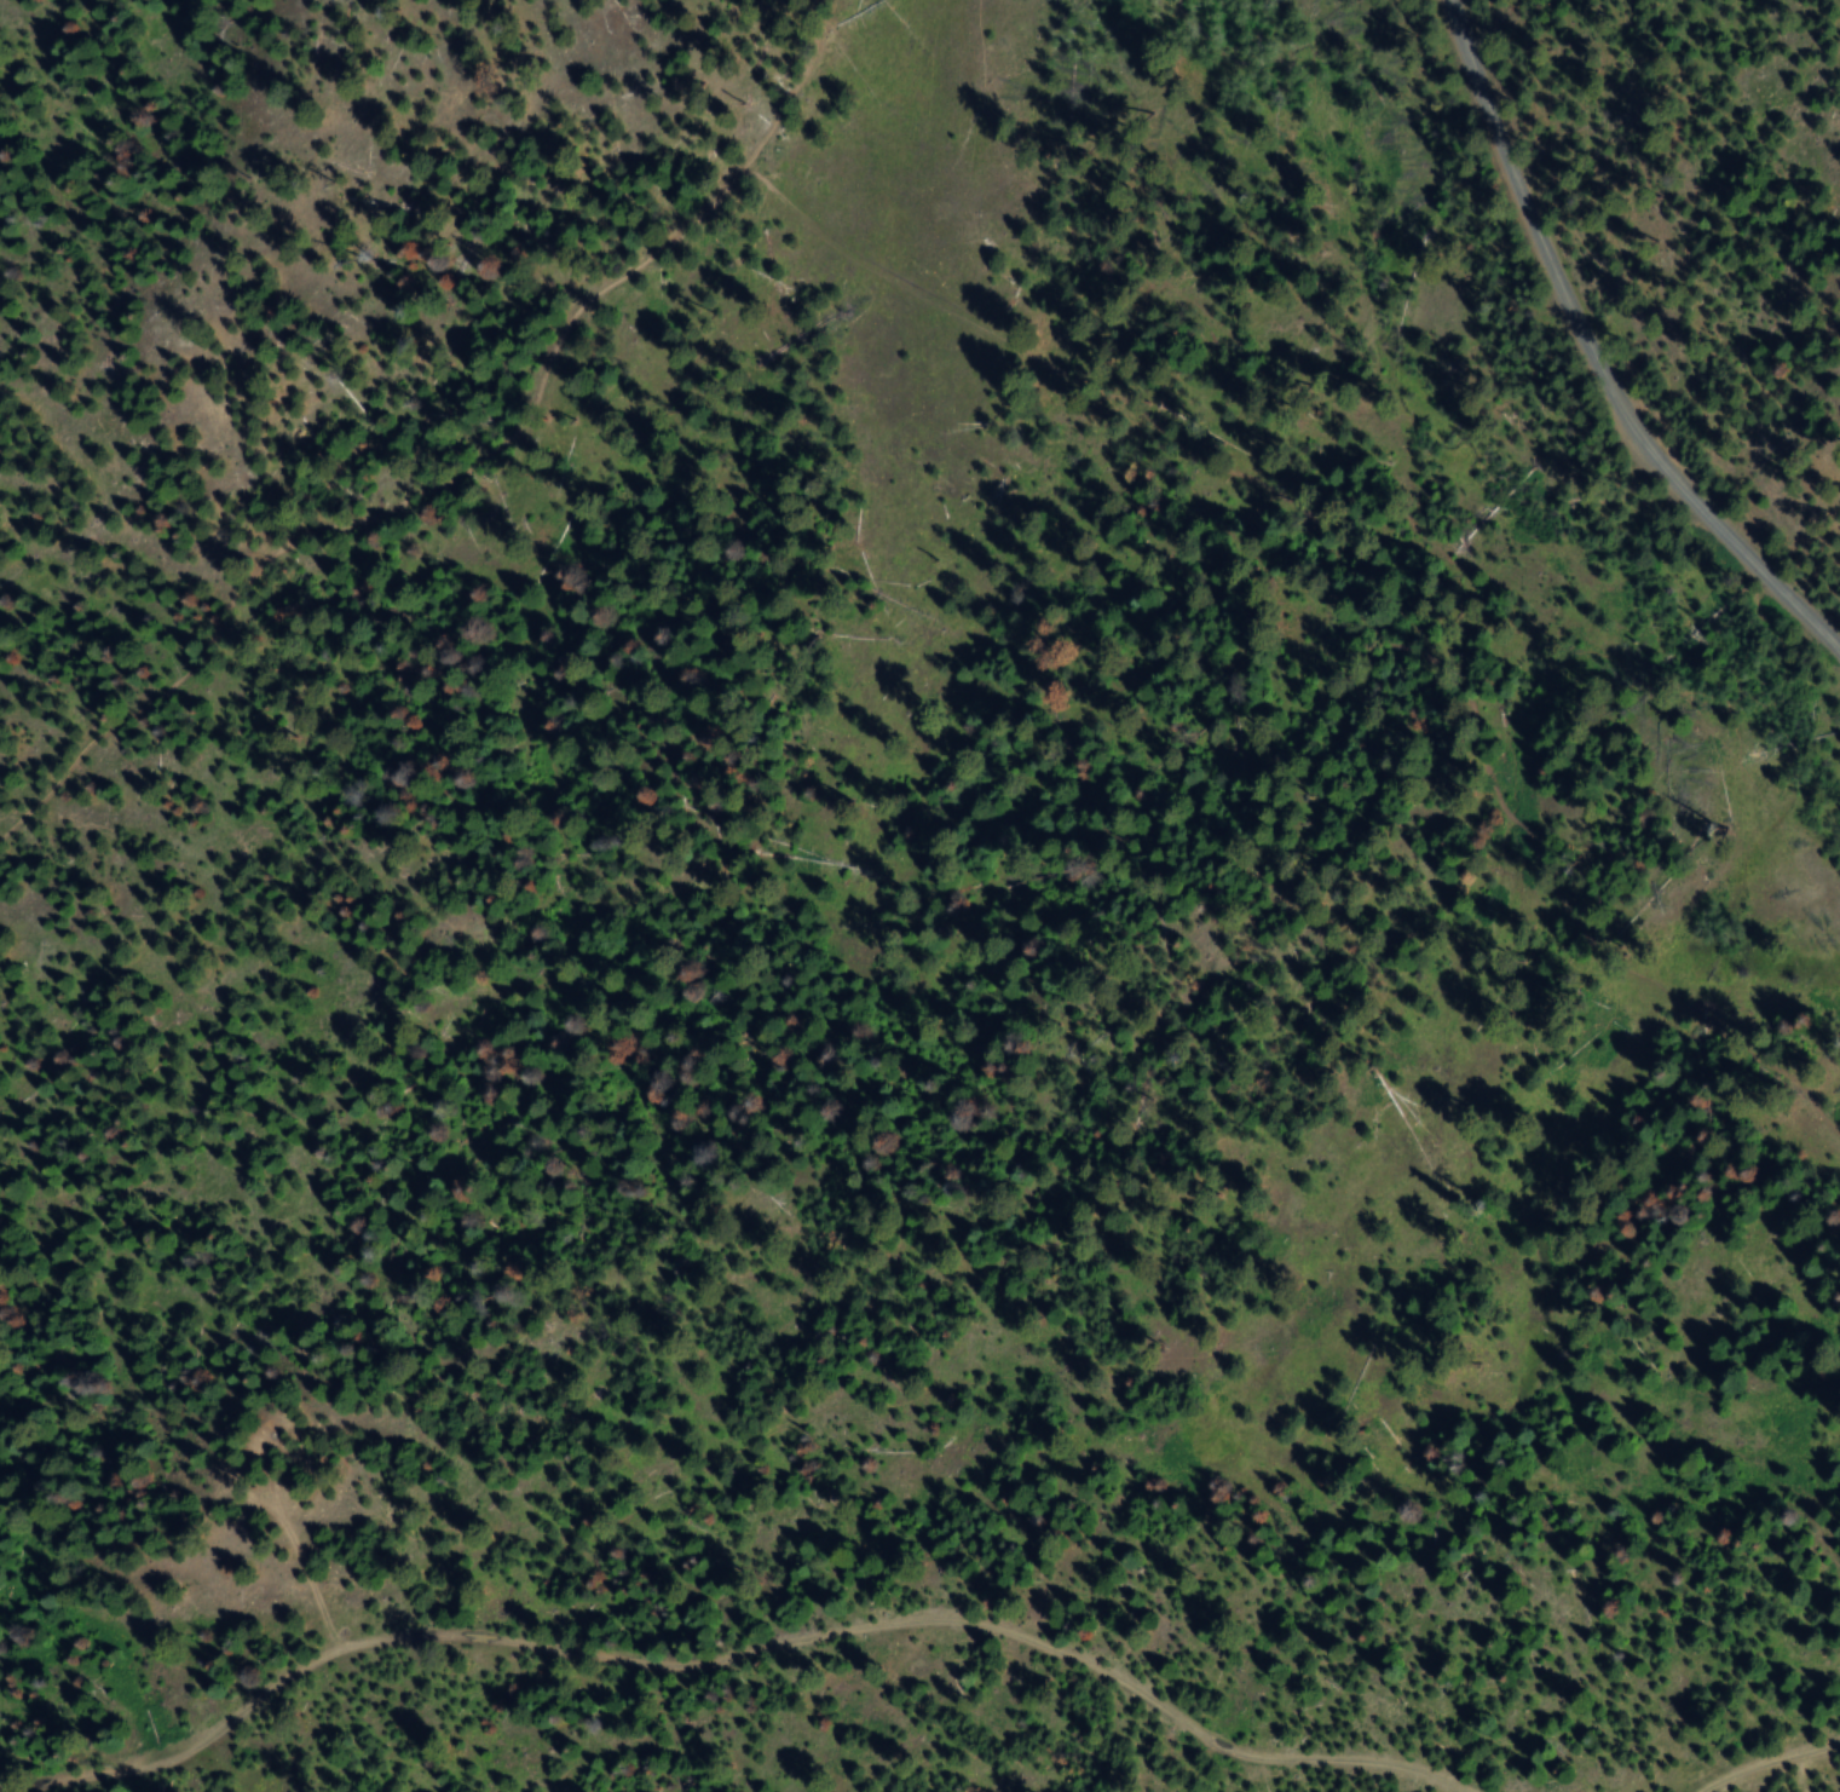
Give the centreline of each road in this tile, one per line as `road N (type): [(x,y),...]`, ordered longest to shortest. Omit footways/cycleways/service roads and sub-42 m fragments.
road 1 (track): [(1477,1791),(1437,1773),(1281,1756),(1192,1723),(1072,1659),(971,1635),(817,1638),(677,1672),(452,1630),(338,1643),(123,1774),(0,1791)]
road 2 (track): [(584,305),(555,342),(532,414),(477,467),(416,500),(312,534),(196,667),(99,737),(0,843)]
road 3 (residential): [(1839,639),(1696,490),(1541,238),(1461,62),(1445,0)]
road 4 (track): [(338,1643),(272,1511),(246,1494),(240,1465),(271,1433)]
road 5 (track): [(1839,1744),(1717,1791)]

